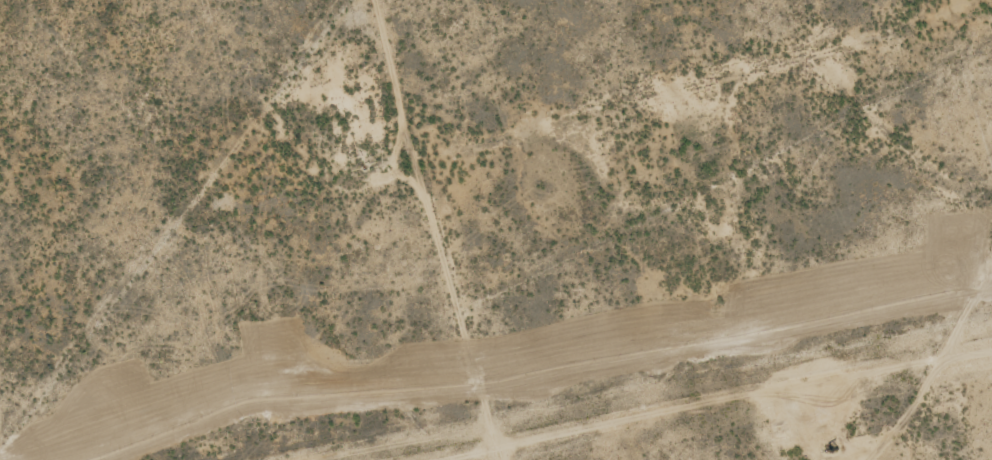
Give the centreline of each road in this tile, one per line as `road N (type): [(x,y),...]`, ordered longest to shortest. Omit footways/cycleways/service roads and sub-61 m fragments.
road 1 (track): [(430,0),(565,459)]

